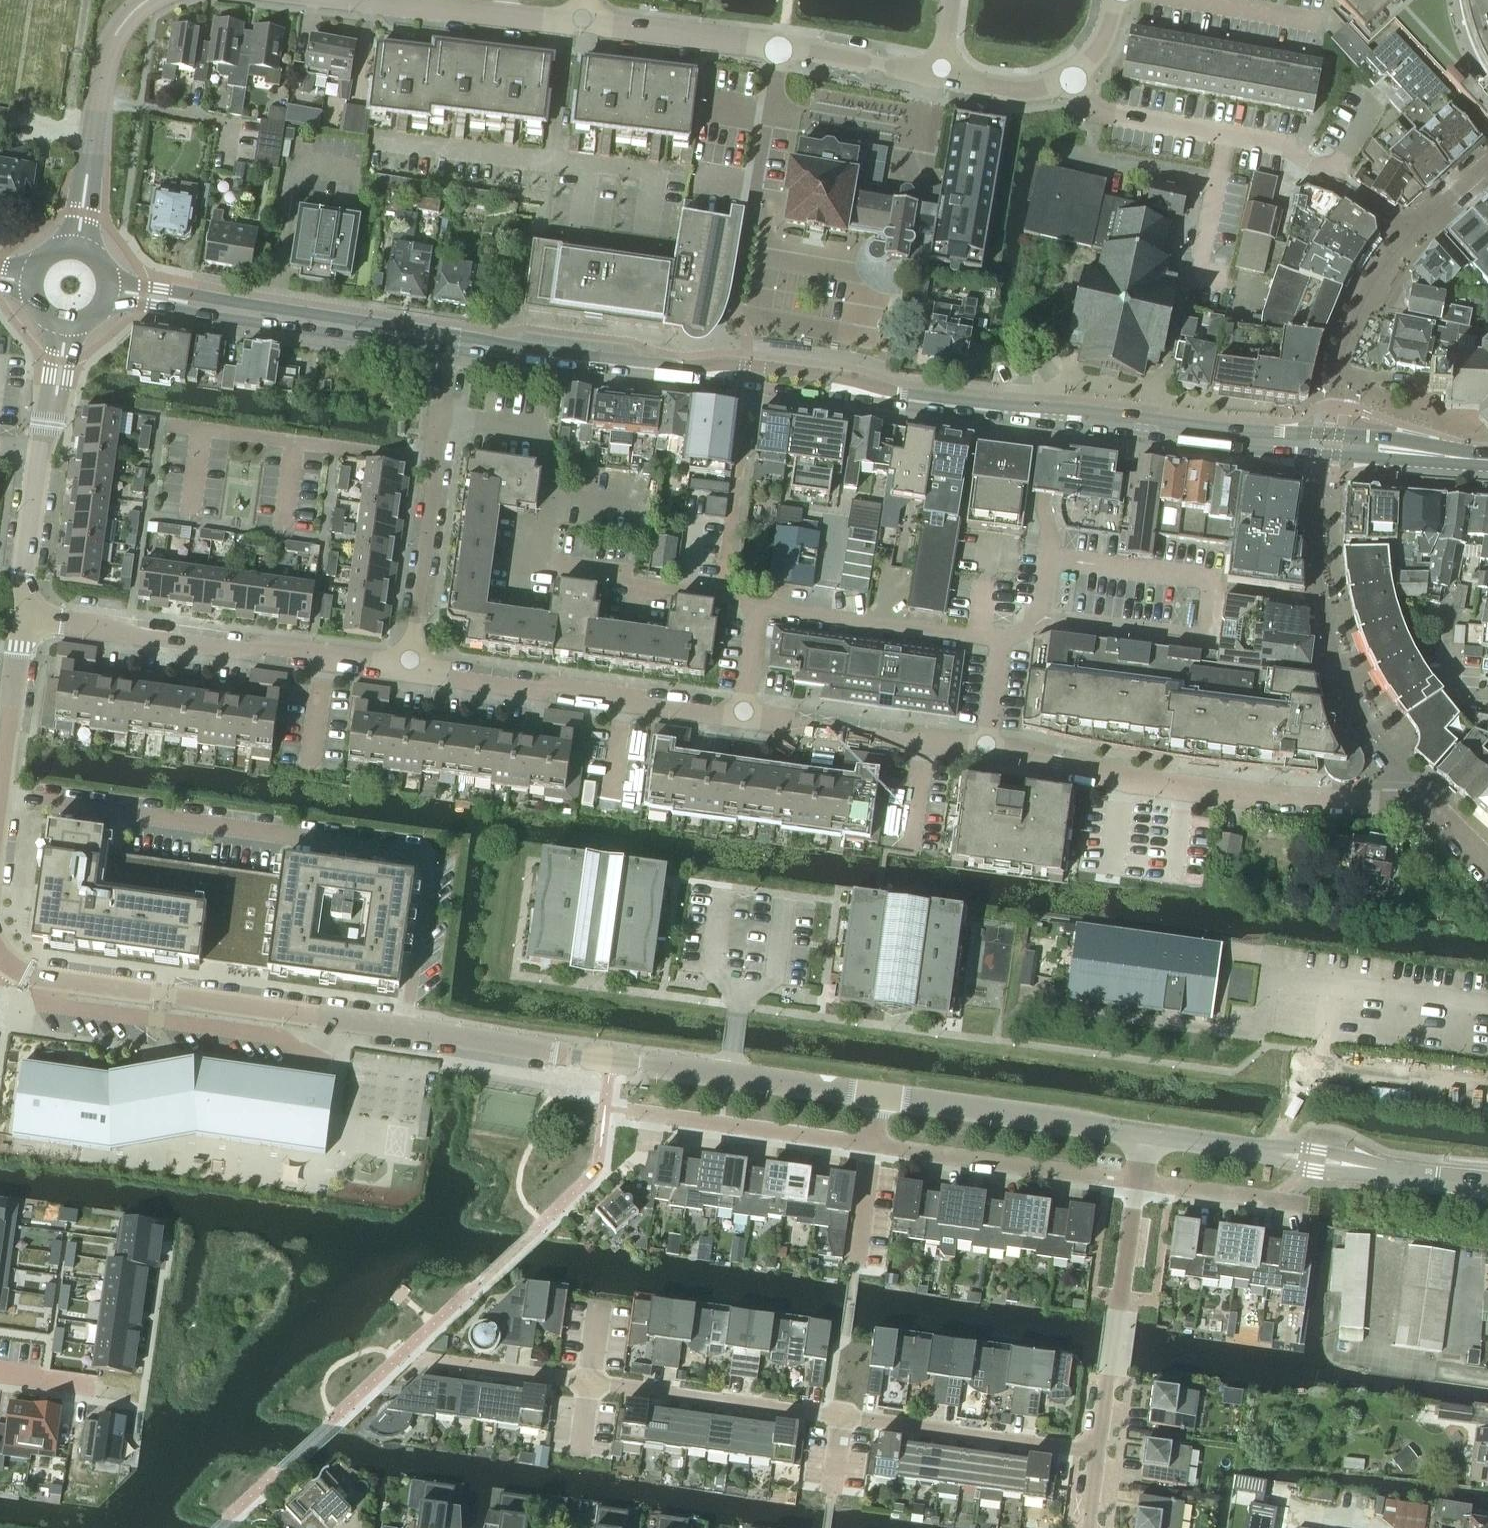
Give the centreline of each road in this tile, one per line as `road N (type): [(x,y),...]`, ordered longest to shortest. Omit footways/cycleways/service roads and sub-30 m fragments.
road 1 (secondary): [(102,307),(142,305),(1053,423)]
road 2 (secondary): [(1056,408),(905,393),(760,366),(680,367),(456,337),(108,277)]
road 3 (tertiary): [(878,1098),(35,978),(0,956)]
road 4 (residential): [(443,414),(526,425),(540,434),(549,452),(534,563),(732,588),(758,609)]
road 5 (secondary): [(1053,423),(1330,455),(1487,462)]
road 6 (secondary): [(1487,459),(1056,408)]
road 7 (unclassified): [(1410,797),(1314,802),(987,750)]
road 8 (unclassified): [(410,669),(27,617)]
road 9 (tertiary): [(1487,1181),(1144,1134)]
road 10 (residential): [(1410,797),(1330,635),(1322,577),(1329,479)]
road 11 (unclassified): [(744,715),(410,669)]
road 12 (residential): [(1098,1453),(1139,1185)]
road 13 (residential): [(606,1107),(872,1144)]
road 14 (tertiary): [(1144,1134),(878,1098)]
road 15 (residential): [(1098,1453),(843,1418)]
road 16 (residential): [(443,414),(410,669)]
road 17 (residential): [(843,1418),(590,1382)]
road 18 (residential): [(758,609),(1003,645)]
road 19 (unclassified): [(987,750),(744,715)]
road 20 (residential): [(872,1144),(1102,1180)]
road 21 (tertiary): [(367,0),(582,23)]
road 22 (tertiary): [(87,186),(106,65),(116,34),(150,0)]
road 23 (tertiary): [(582,23),(782,50)]
road 24 (residential): [(590,1382),(401,1355)]
road 25 (residential): [(1333,406),(1371,282),(1408,235)]
road 26 (tertiary): [(0,799),(27,617)]
road 27 (residential): [(1225,136),(1100,113),(1073,83)]
road 28 (tertiary): [(27,617),(43,454)]
road 29 (unclassified): [(782,50),(755,209)]
road 30 (residential): [(1296,1206),(1139,1185)]
road 31 (tertiary): [(782,50),(935,79)]
road 32 (residential): [(1225,136),(1201,246),(1205,268),(1223,274)]
road 33 (tertiary): [(935,79),(1031,96),(1073,83)]
road 34 (tertiary): [(43,454),(64,323)]
road 35 (residential): [(1003,645),(1040,611),(1050,530)]
road 36 (residential): [(1185,0),(1312,21)]

